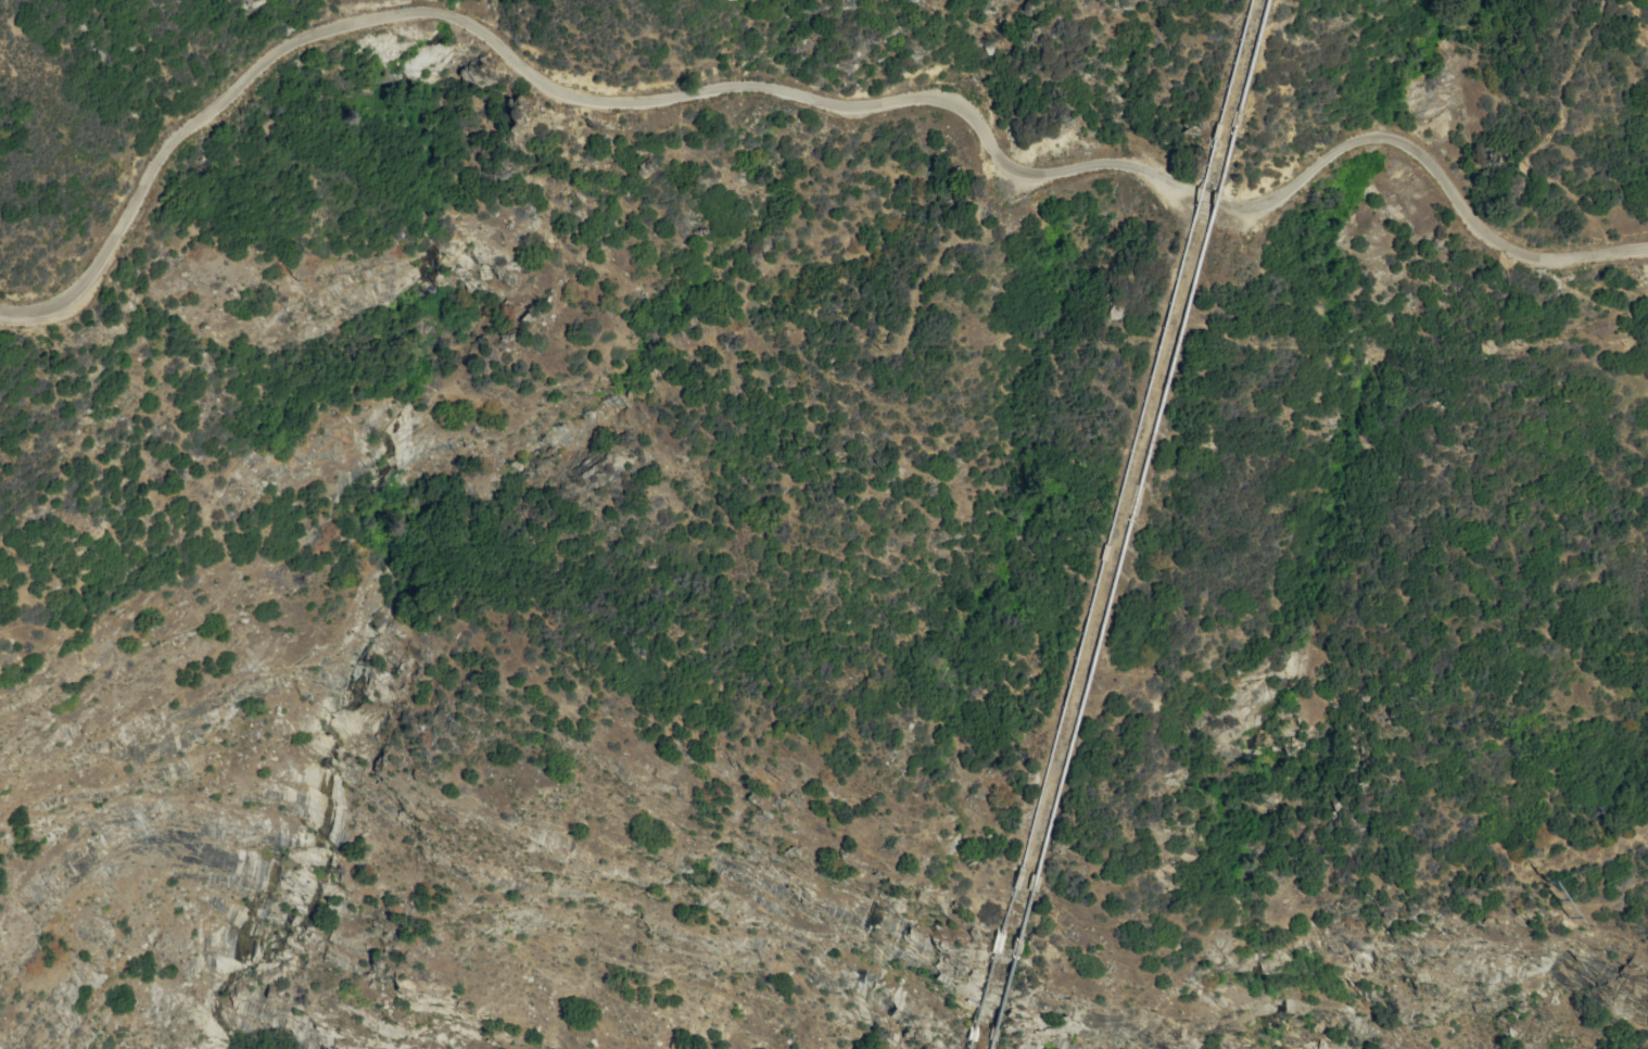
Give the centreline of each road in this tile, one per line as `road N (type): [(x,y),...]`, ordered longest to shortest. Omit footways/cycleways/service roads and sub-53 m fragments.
road 1 (residential): [(0,305),(64,296),(194,110),(263,51),(354,11),(419,3),(467,18),(534,68),(584,91),(759,79),(852,109),(908,99),(950,105),(965,113),(1004,166),(1045,175),(1093,164),(1132,166),(1174,194),(1193,192),(1227,205),(1263,207),(1349,144),(1387,139),(1419,156),(1460,213),(1511,254),(1545,261),(1647,248)]

